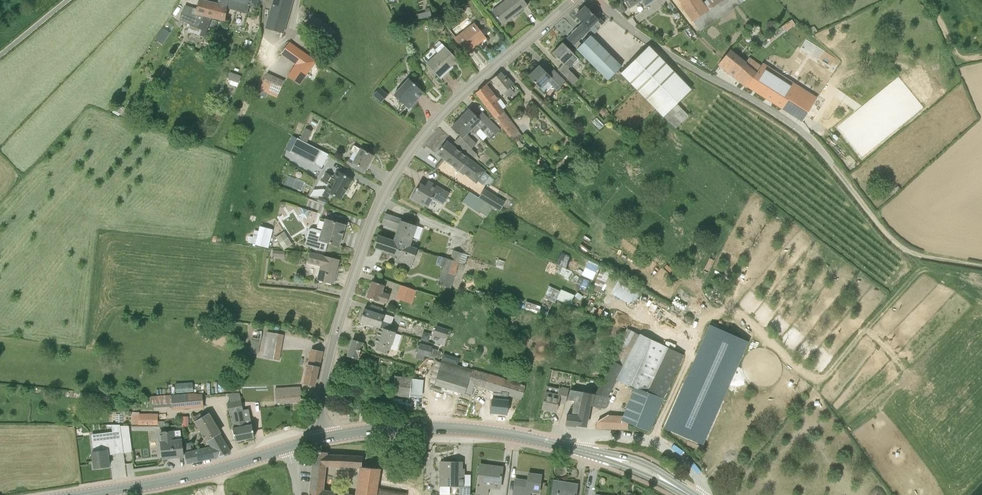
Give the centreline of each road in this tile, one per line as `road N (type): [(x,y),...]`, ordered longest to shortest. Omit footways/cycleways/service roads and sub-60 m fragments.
road 1 (tertiary): [(325,437),(321,395),(332,345),(389,186),(450,105),(571,0)]
road 2 (track): [(981,267),(900,245),(810,140),(766,109)]
road 3 (secondary): [(573,449),(462,427),(325,437)]
road 4 (secondary): [(78,494),(287,446)]
road 5 (unclassified): [(766,109),(632,31),(597,0)]
road 6 (unclassified): [(704,494),(687,465),(652,441),(596,435),(573,449)]

